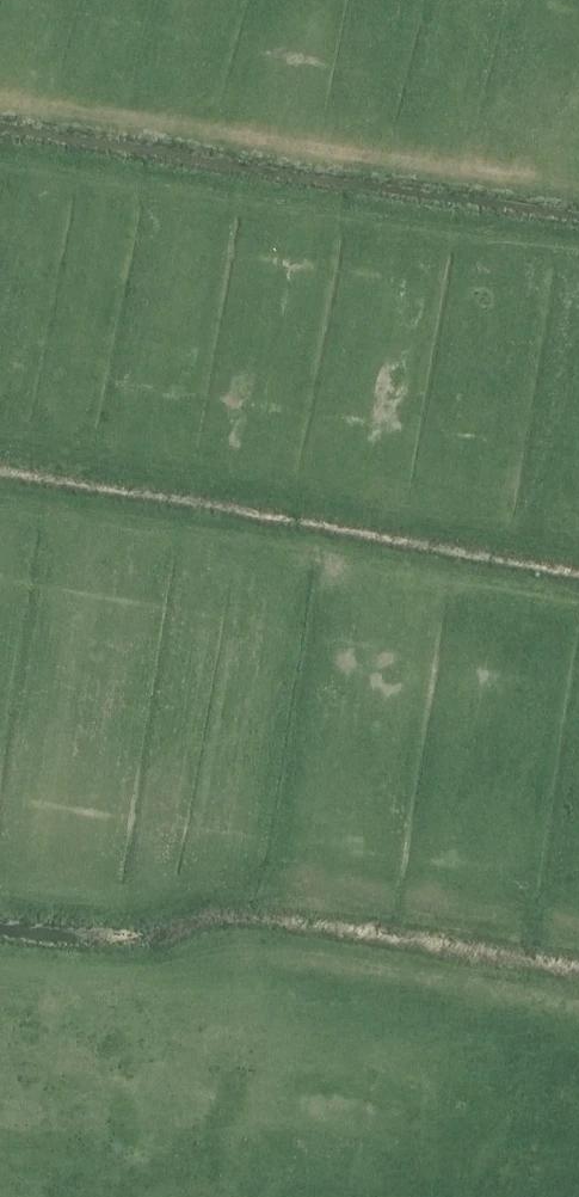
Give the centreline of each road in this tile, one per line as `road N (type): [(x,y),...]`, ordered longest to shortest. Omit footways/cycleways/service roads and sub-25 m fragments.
road 1 (track): [(578,193),(0,100)]

